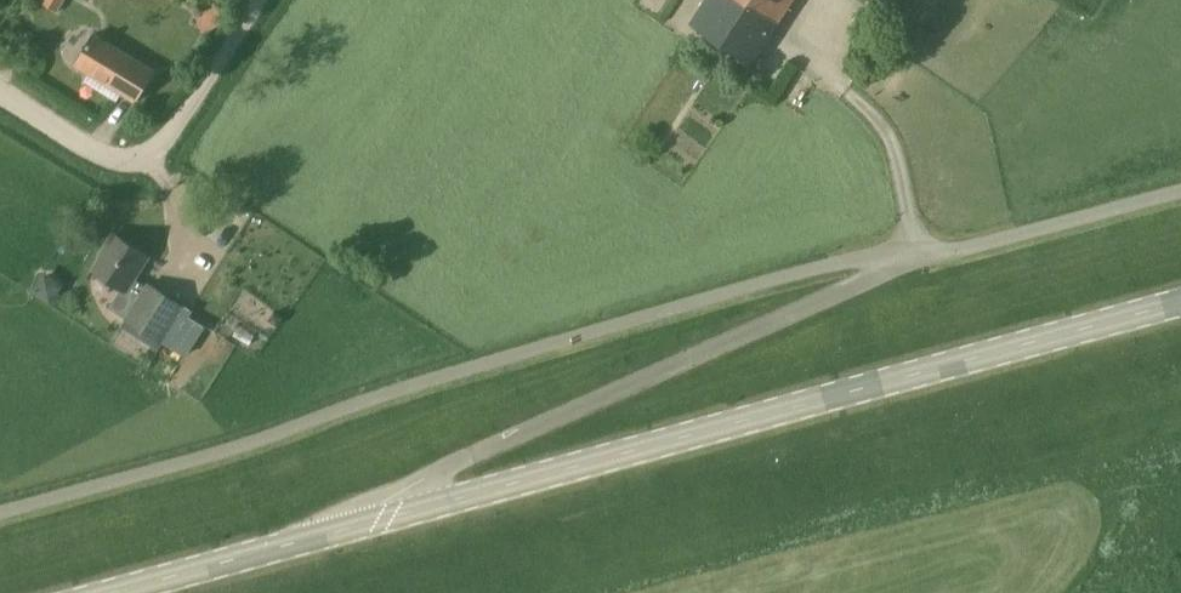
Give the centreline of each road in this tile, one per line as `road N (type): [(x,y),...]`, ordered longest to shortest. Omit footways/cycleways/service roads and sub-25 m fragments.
road 1 (tertiary): [(382,519),(1180,304)]
road 2 (unclassified): [(898,255),(858,285),(511,437),(406,494),(382,519)]
road 3 (unclassified): [(0,83),(117,158),(169,145),(262,0)]
road 4 (unclassified): [(898,255),(1180,189)]
road 5 (tertiary): [(114,592),(382,519)]

